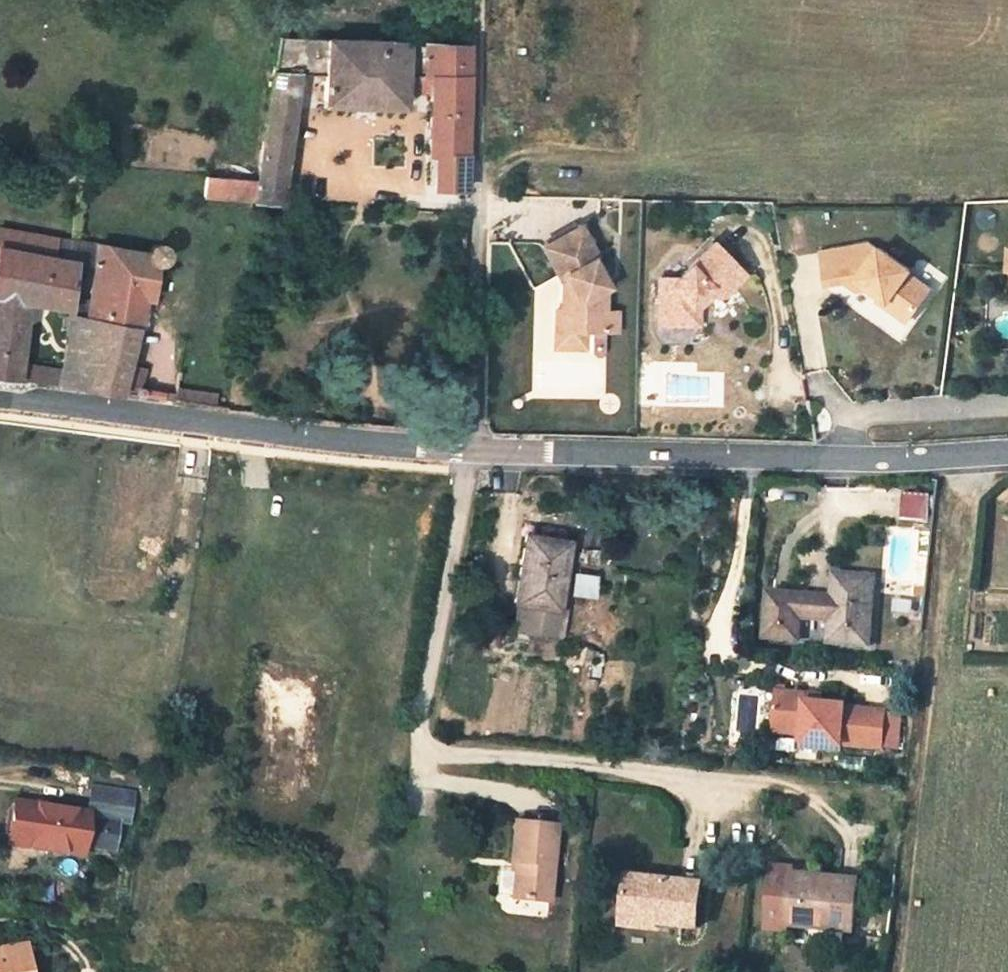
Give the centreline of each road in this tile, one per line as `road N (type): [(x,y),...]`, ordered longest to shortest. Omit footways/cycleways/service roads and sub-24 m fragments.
road 1 (unclassified): [(1007,458),(870,466),(484,454),(0,393)]
road 2 (track): [(483,0),(484,454)]

